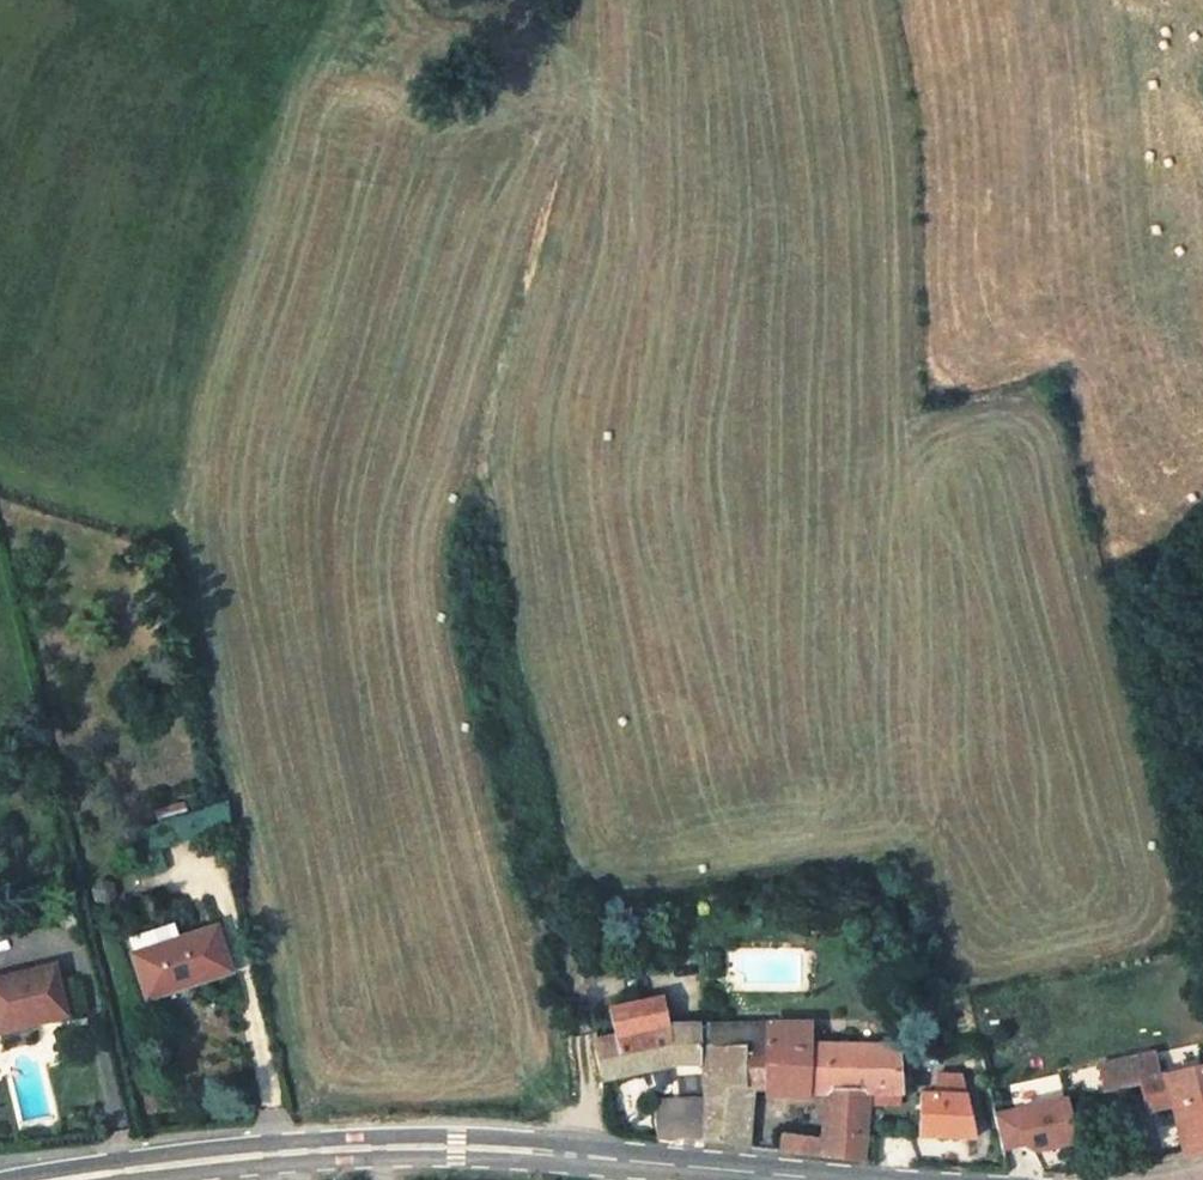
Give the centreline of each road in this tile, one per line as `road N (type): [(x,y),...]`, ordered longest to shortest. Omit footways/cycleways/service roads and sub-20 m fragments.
road 1 (tertiary): [(69,1179),(262,1154),(412,1145),(877,1179)]

